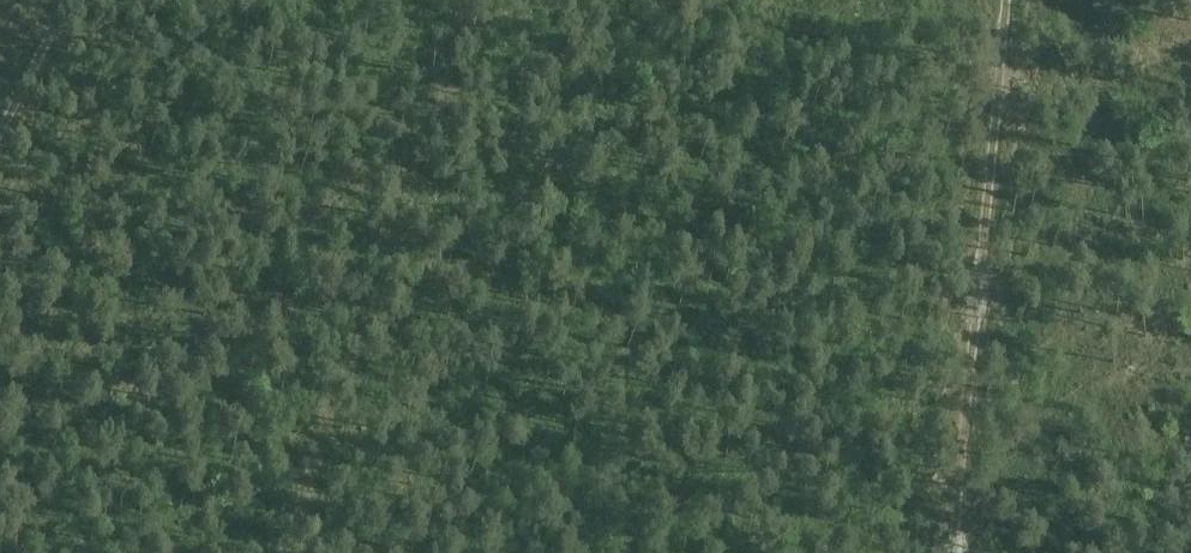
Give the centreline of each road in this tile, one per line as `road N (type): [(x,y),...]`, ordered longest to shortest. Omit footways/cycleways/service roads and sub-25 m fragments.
road 1 (track): [(950,552),(1001,0)]
road 2 (track): [(60,0),(0,124)]

